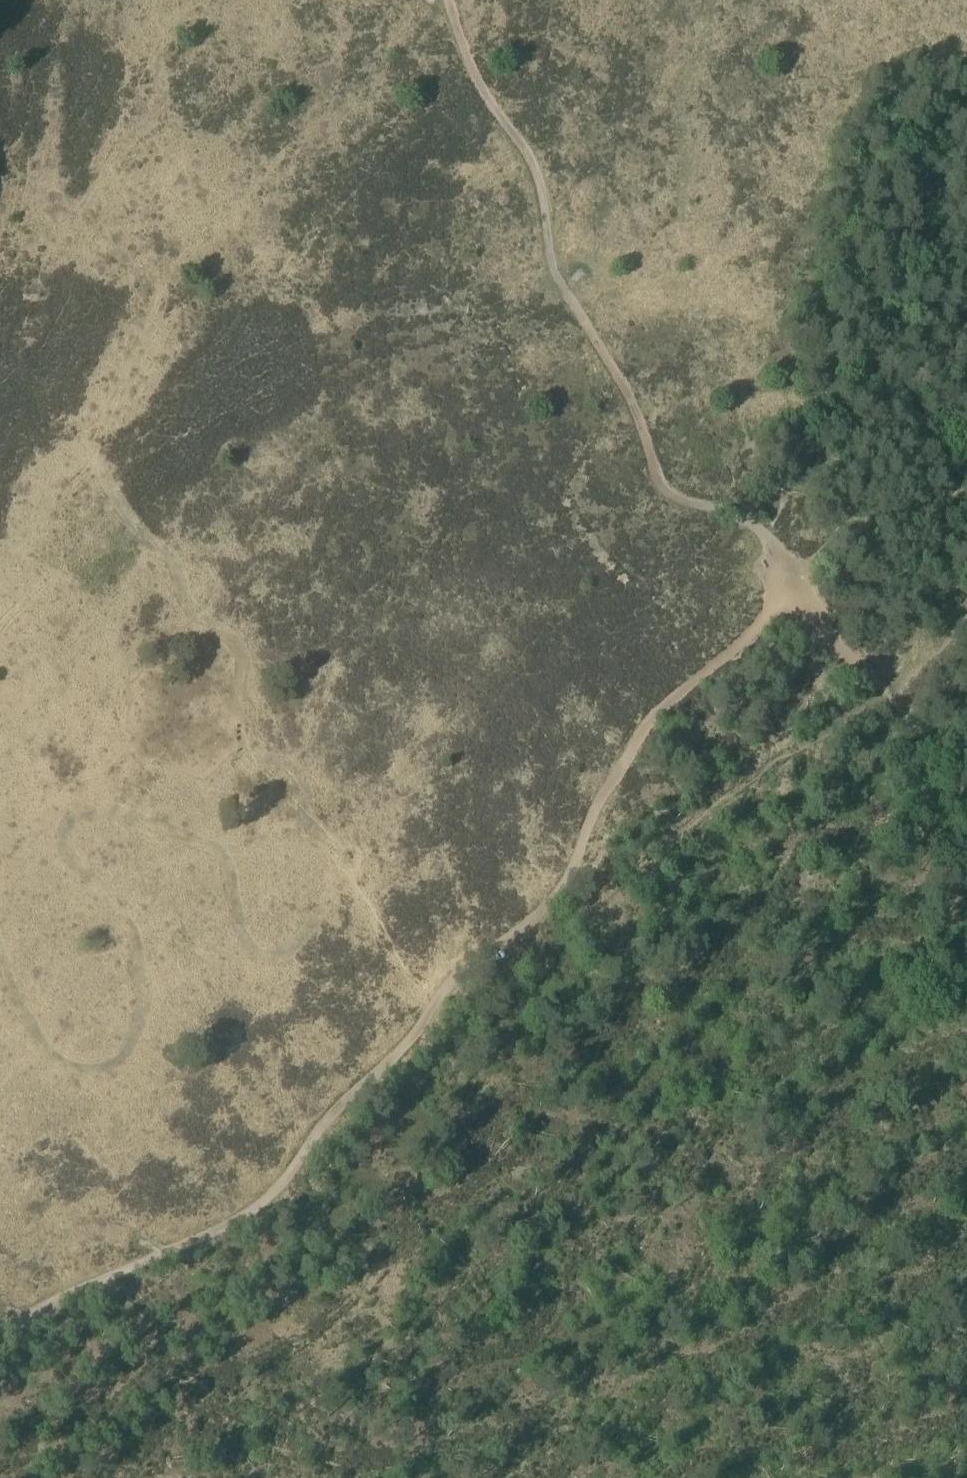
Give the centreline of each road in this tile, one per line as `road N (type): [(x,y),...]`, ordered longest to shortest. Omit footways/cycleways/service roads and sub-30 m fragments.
road 1 (track): [(0,1318),(244,1205),(431,1014),(470,960),(549,906),(628,748),(764,619),(790,585)]

